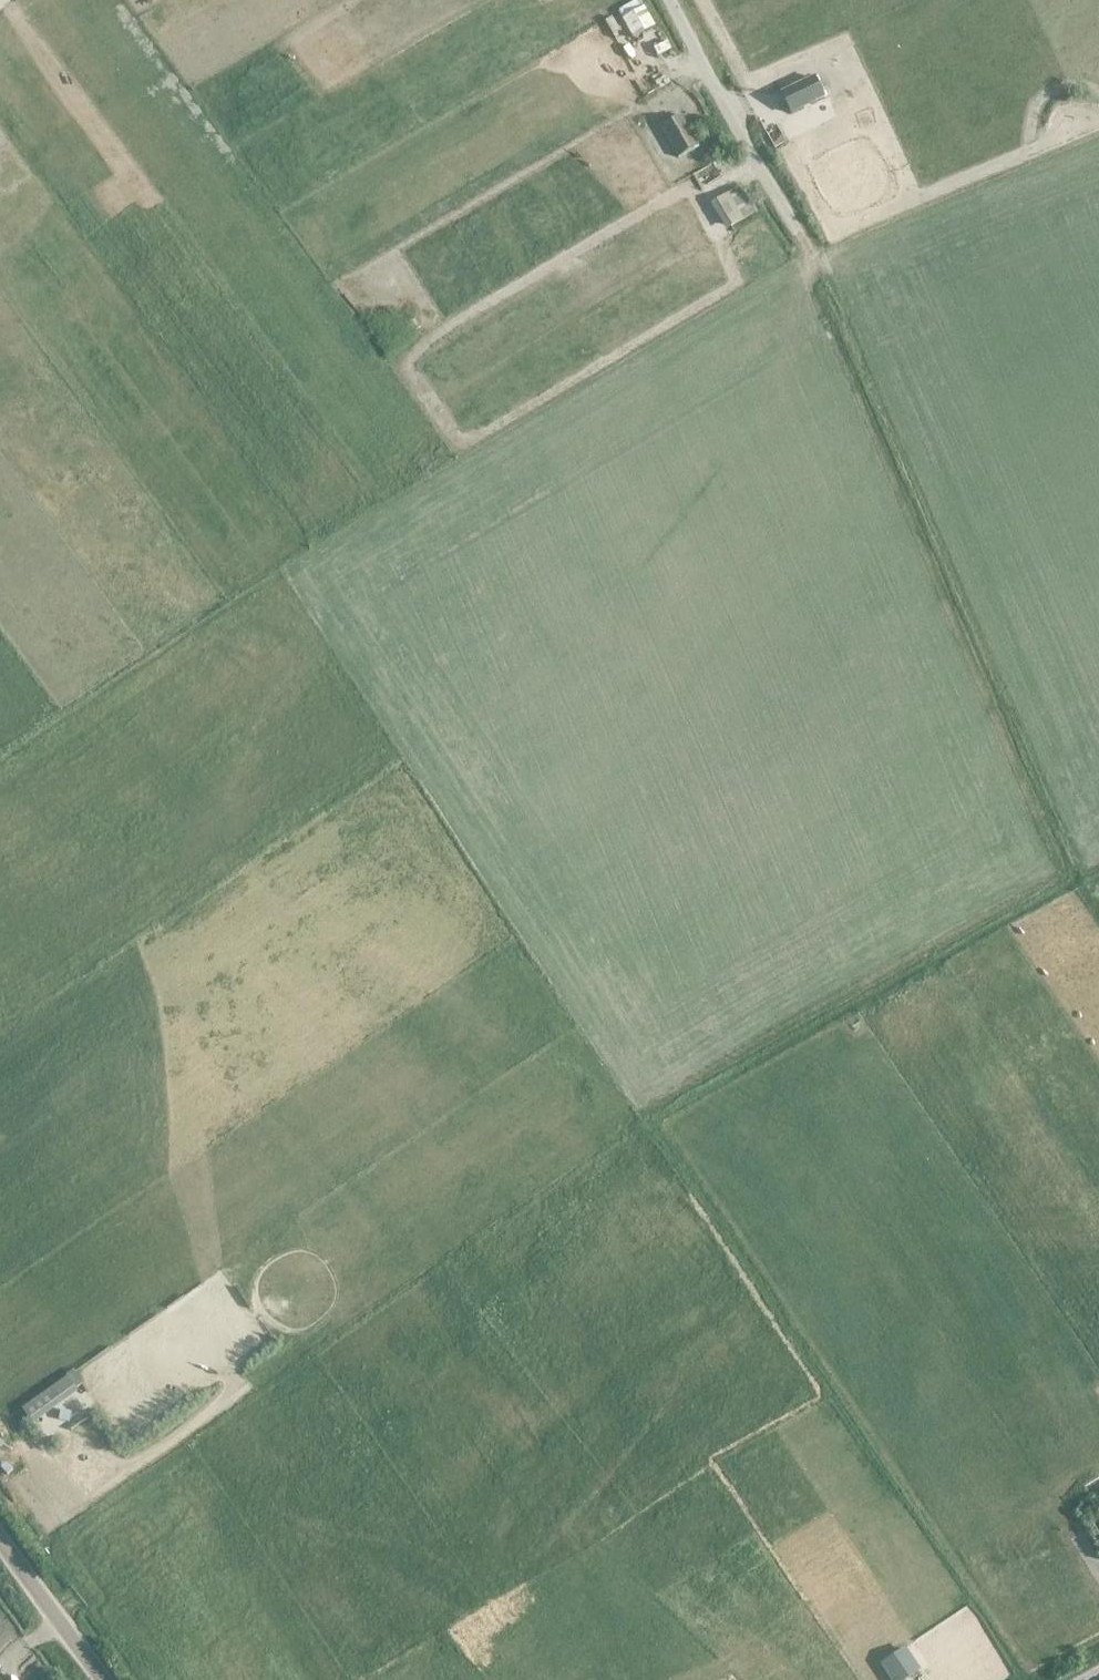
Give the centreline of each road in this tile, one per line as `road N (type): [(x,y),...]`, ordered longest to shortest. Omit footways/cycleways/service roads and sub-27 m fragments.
road 1 (unclassified): [(672,0),(797,226)]
road 2 (unclassified): [(105,1679),(0,1538)]

